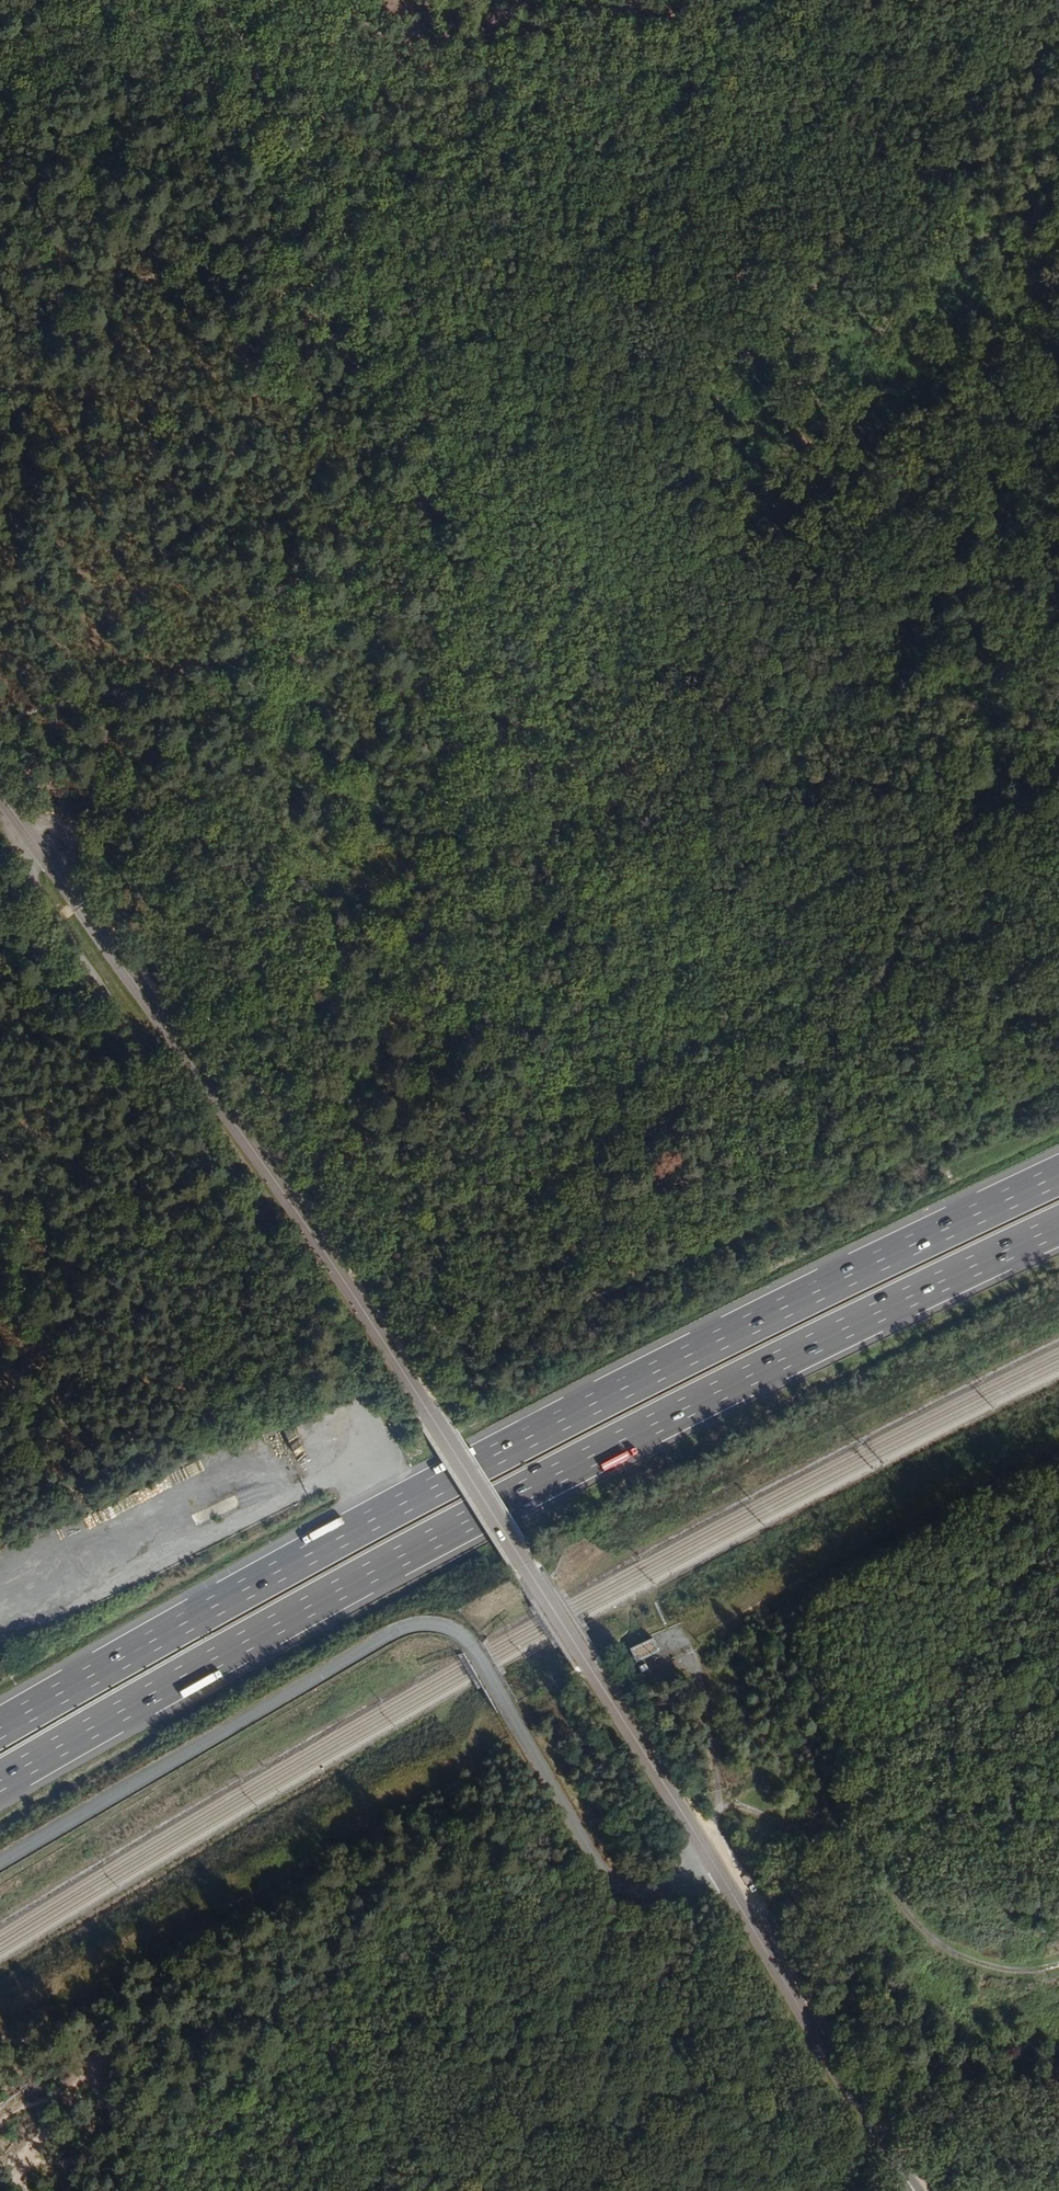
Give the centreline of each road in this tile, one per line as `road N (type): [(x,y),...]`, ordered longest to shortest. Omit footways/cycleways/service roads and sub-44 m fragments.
road 1 (secondary): [(0,795),(362,1308),(906,2178)]
road 2 (track): [(673,1260),(614,1025),(391,323),(220,0)]
road 3 (motorway): [(0,1782),(550,1479),(1058,1227)]
road 4 (motorway): [(1058,1175),(522,1440),(0,1727)]
road 5 (track): [(0,2057),(54,2046),(132,2079),(291,2090),(369,2040),(395,2008),(504,1932),(575,1898),(630,1925),(659,1922),(669,1898),(658,1890)]
road 6 (track): [(304,158),(1044,0)]
road 7 (track): [(535,1317),(491,1319),(437,1300),(360,1219),(326,1161),(164,978),(111,897),(84,906)]
road 8 (track): [(1058,226),(997,252),(986,276),(1026,468),(1013,539),(1058,690)]

